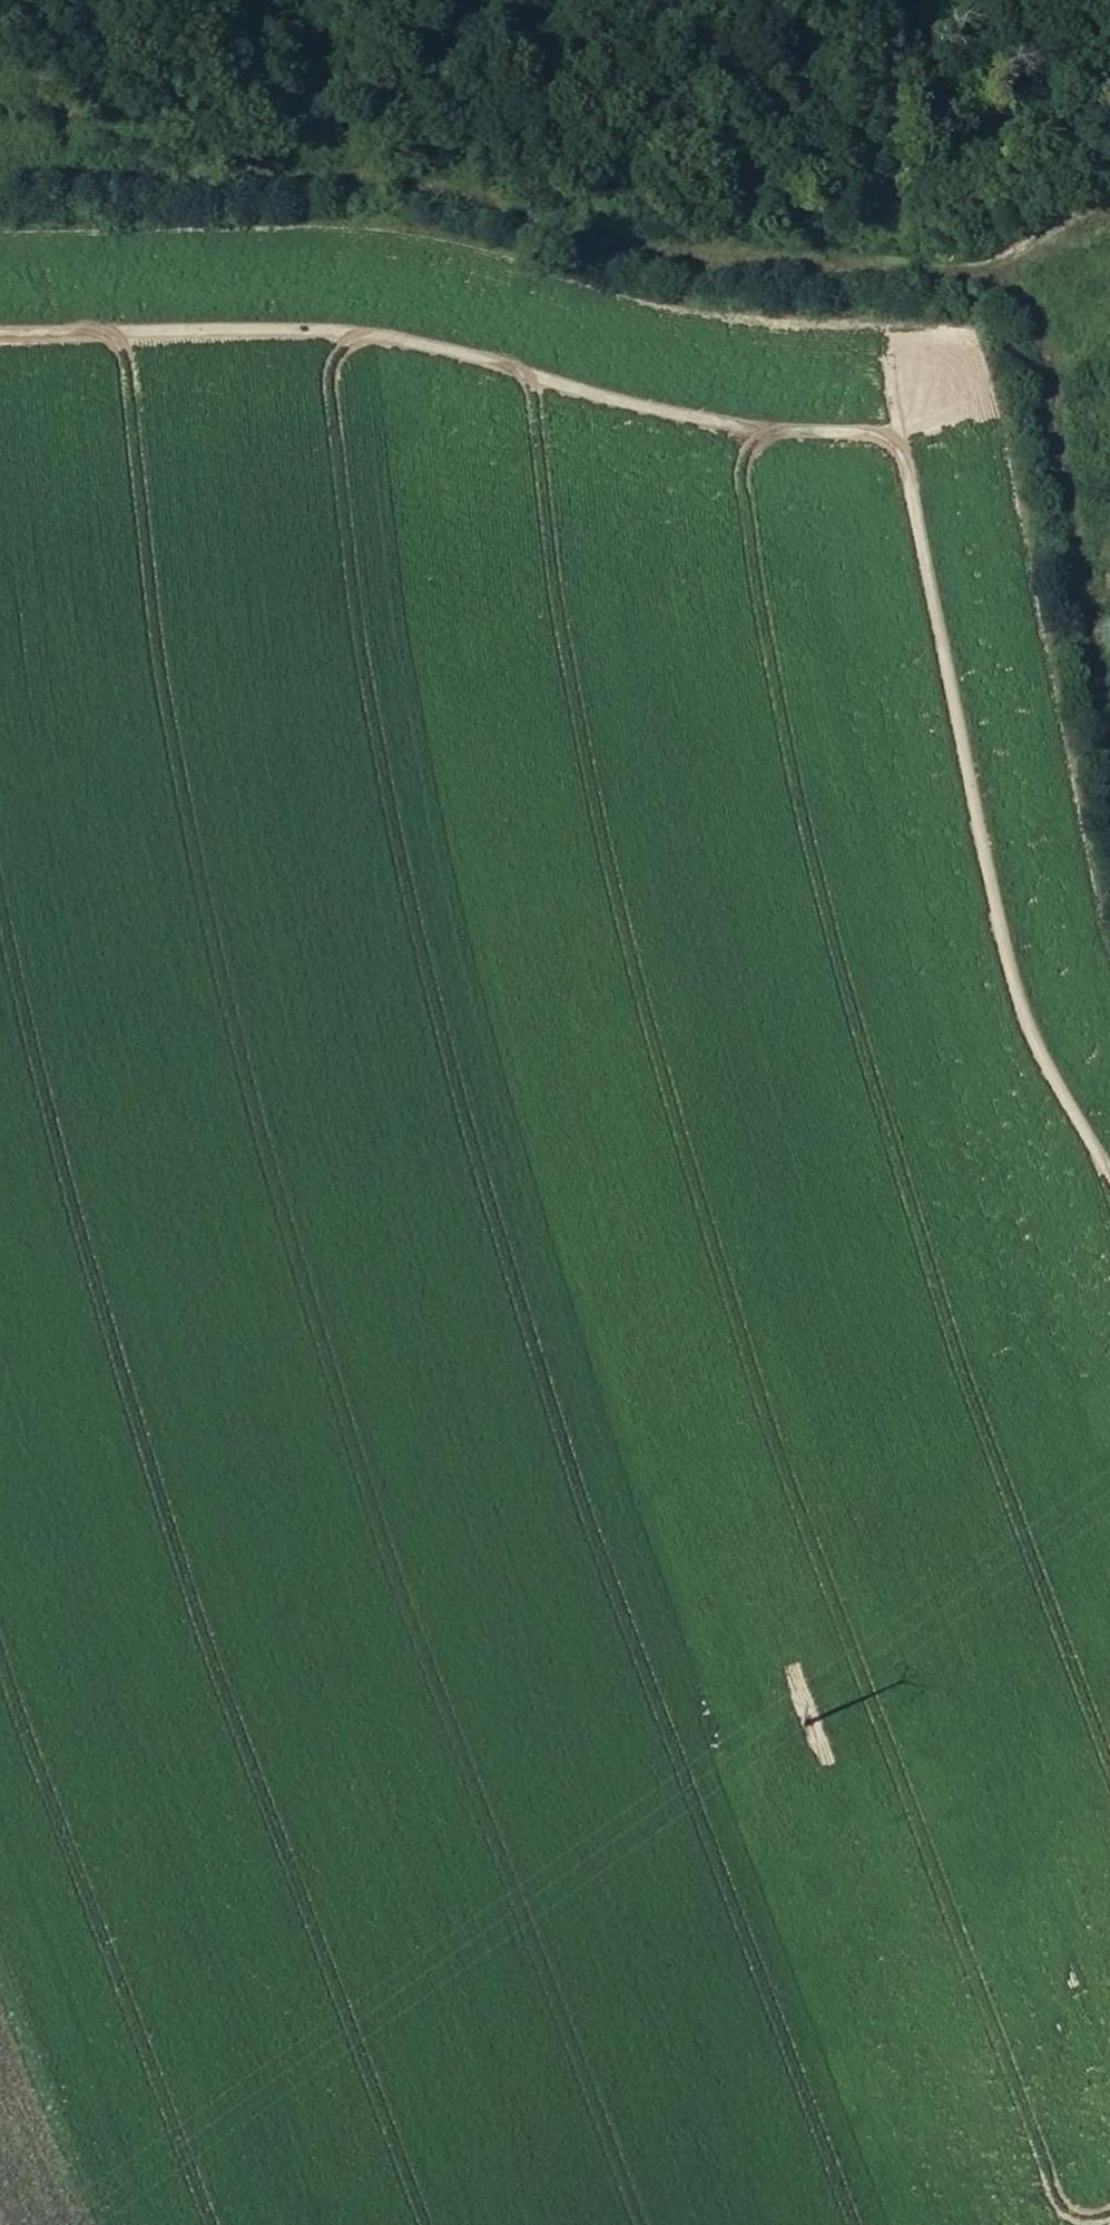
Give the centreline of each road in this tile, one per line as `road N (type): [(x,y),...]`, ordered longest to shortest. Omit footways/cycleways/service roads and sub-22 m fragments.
road 1 (track): [(1109,200),(1010,254),(996,272),(1004,295),(1028,315),(1065,375),(1073,442)]

